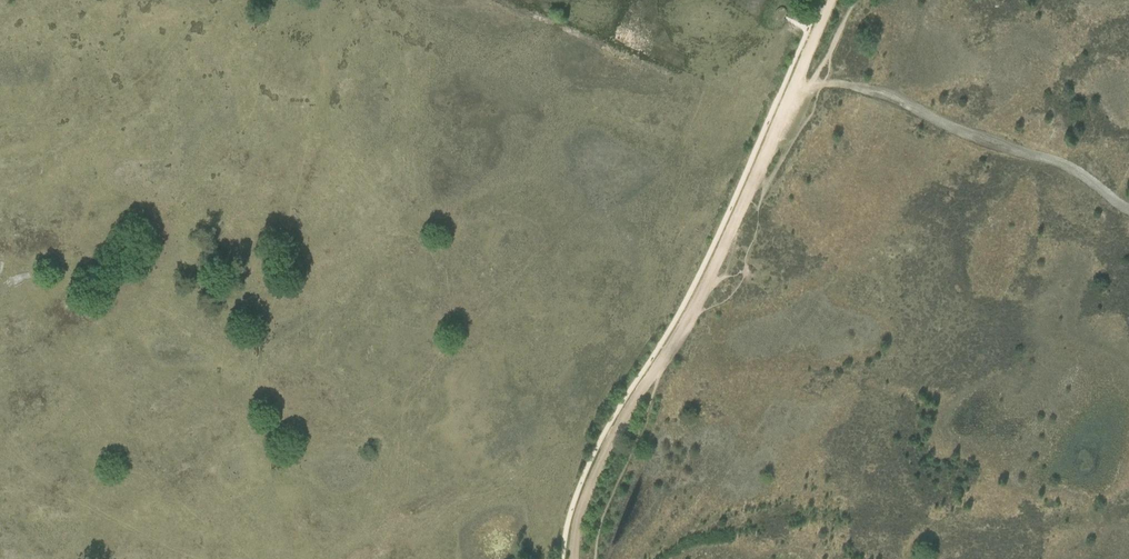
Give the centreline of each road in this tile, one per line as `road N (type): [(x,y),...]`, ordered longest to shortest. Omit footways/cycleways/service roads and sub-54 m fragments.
road 1 (track): [(795,81),(719,259),(590,483),(573,558)]
road 2 (track): [(1128,209),(1063,164),(960,134),(846,86),(795,81)]
road 3 (track): [(595,558),(598,532),(661,376),(656,368)]

